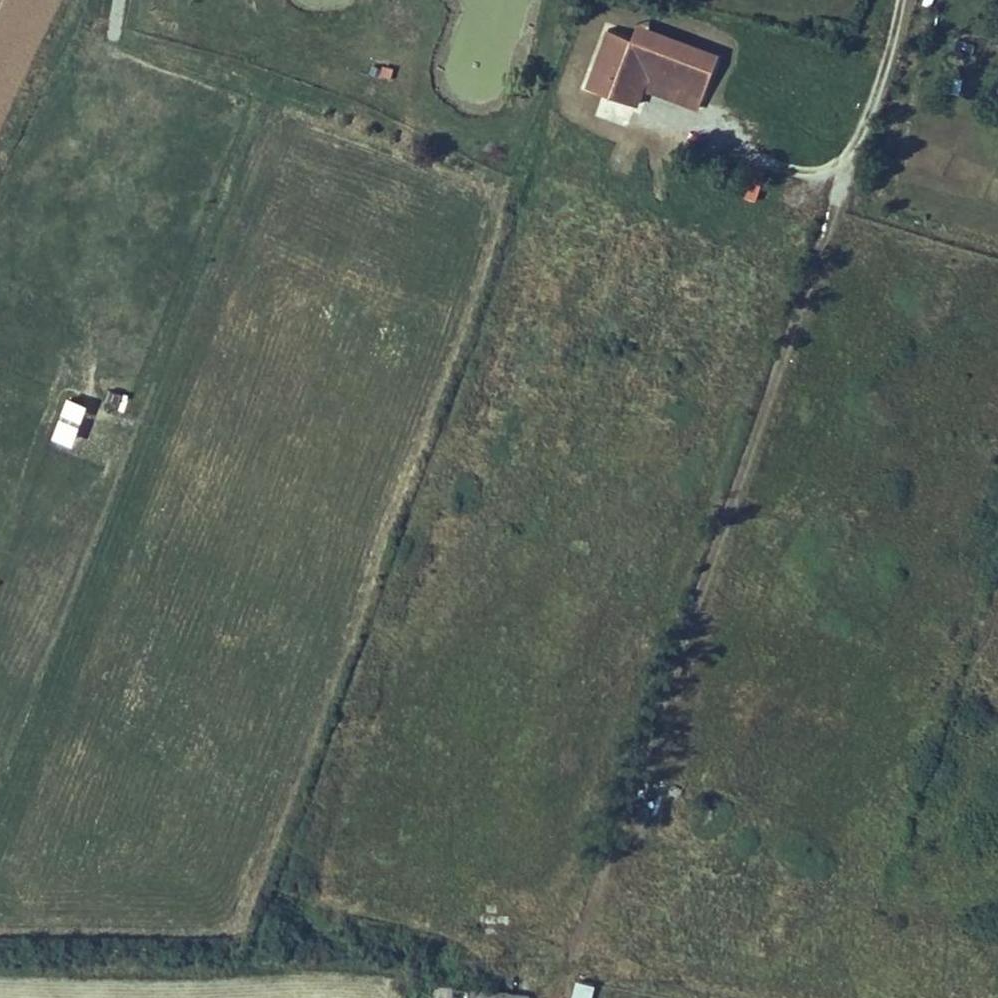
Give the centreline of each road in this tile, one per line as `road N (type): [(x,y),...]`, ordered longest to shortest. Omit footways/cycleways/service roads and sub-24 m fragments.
road 1 (track): [(899,0),(871,107),(583,918)]

